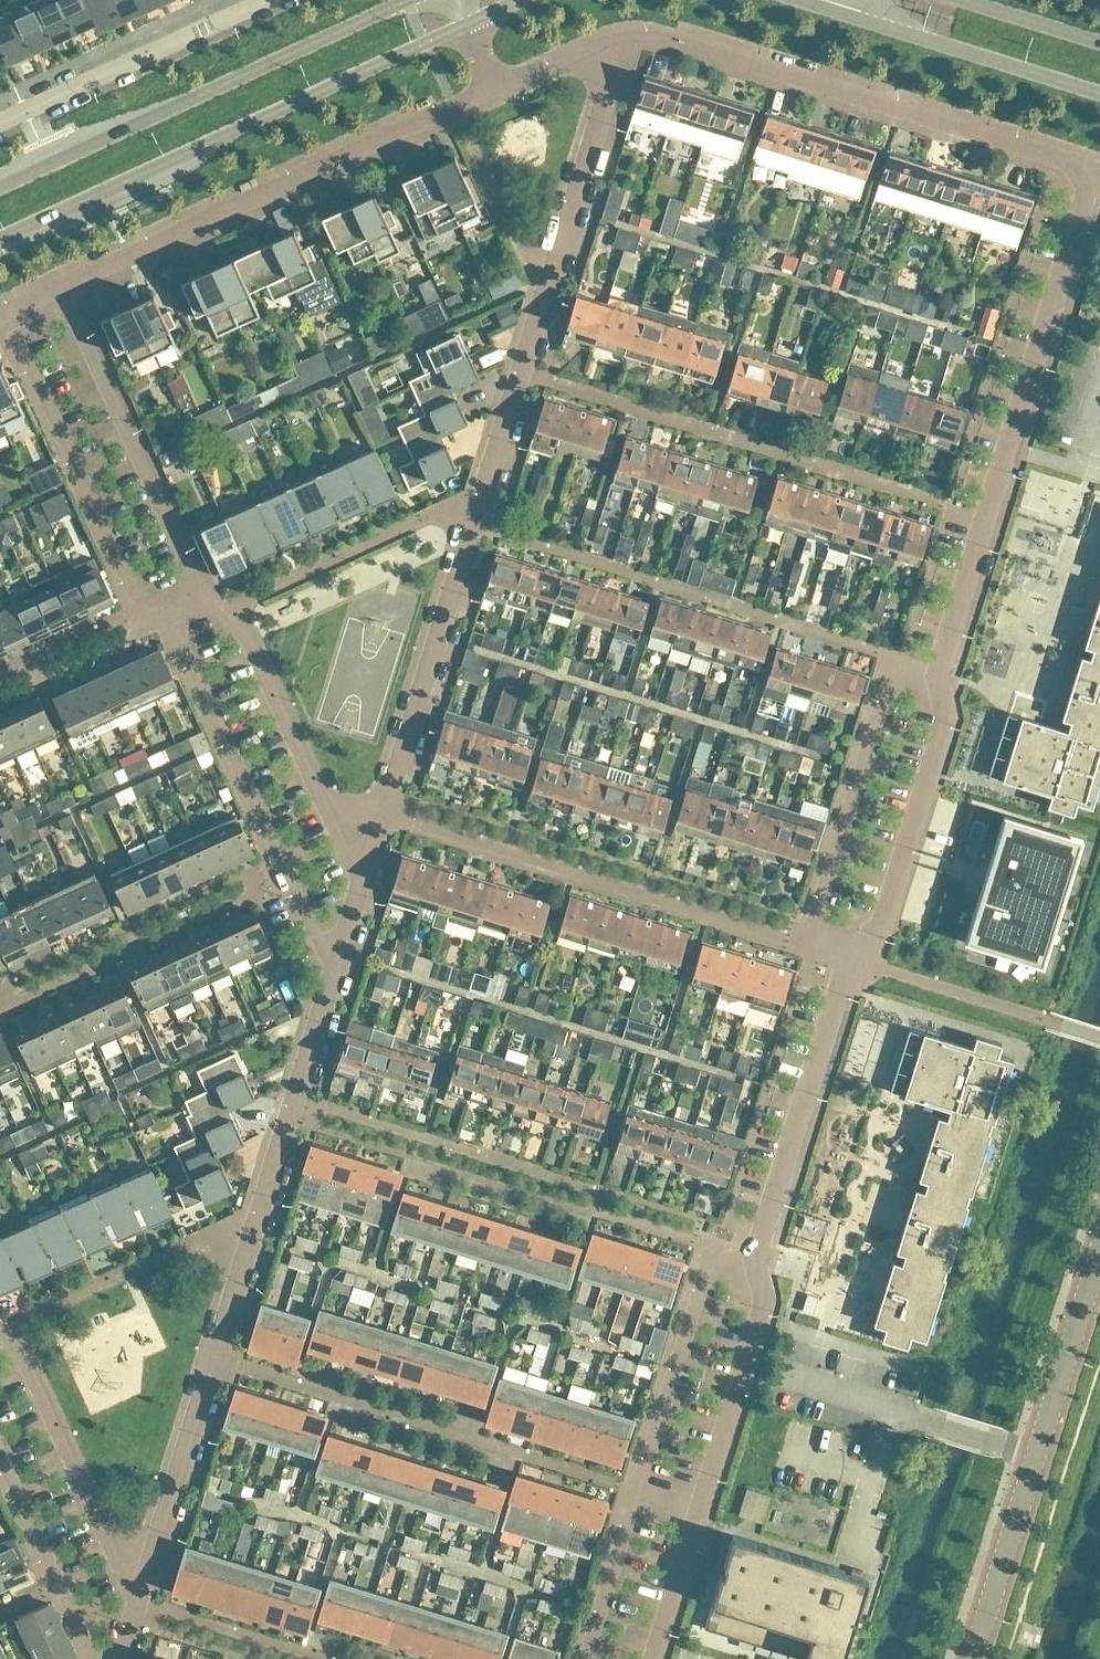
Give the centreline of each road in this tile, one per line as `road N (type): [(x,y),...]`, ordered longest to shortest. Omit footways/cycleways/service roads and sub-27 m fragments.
road 1 (residential): [(654,1658),(764,1304),(754,1262),(760,1243),(850,960),(877,937),(946,717),(938,673),(1090,170),(655,34),(623,32),(596,42)]
road 2 (residential): [(362,867),(608,83),(596,42)]
road 3 (residential): [(134,1598),(332,963)]
road 4 (secondary): [(0,239),(468,26)]
road 5 (residential): [(499,87),(60,289)]
road 6 (secondary): [(412,0),(0,188)]
road 7 (tertiary): [(969,1658),(1099,1242)]
road 8 (residential): [(170,621),(332,963)]
road 9 (residential): [(5,314),(140,606),(170,621)]
road 10 (residential): [(206,603),(60,289)]
road 11 (residential): [(0,127),(280,0)]
road 12 (residential): [(134,1598),(15,1341),(0,1332)]
road 13 (residential): [(362,867),(348,863),(228,608)]
road 14 (secondary): [(874,21),(1099,92)]
road 15 (residential): [(0,1458),(94,1658)]
road 16 (secondary): [(1099,43),(962,0)]

